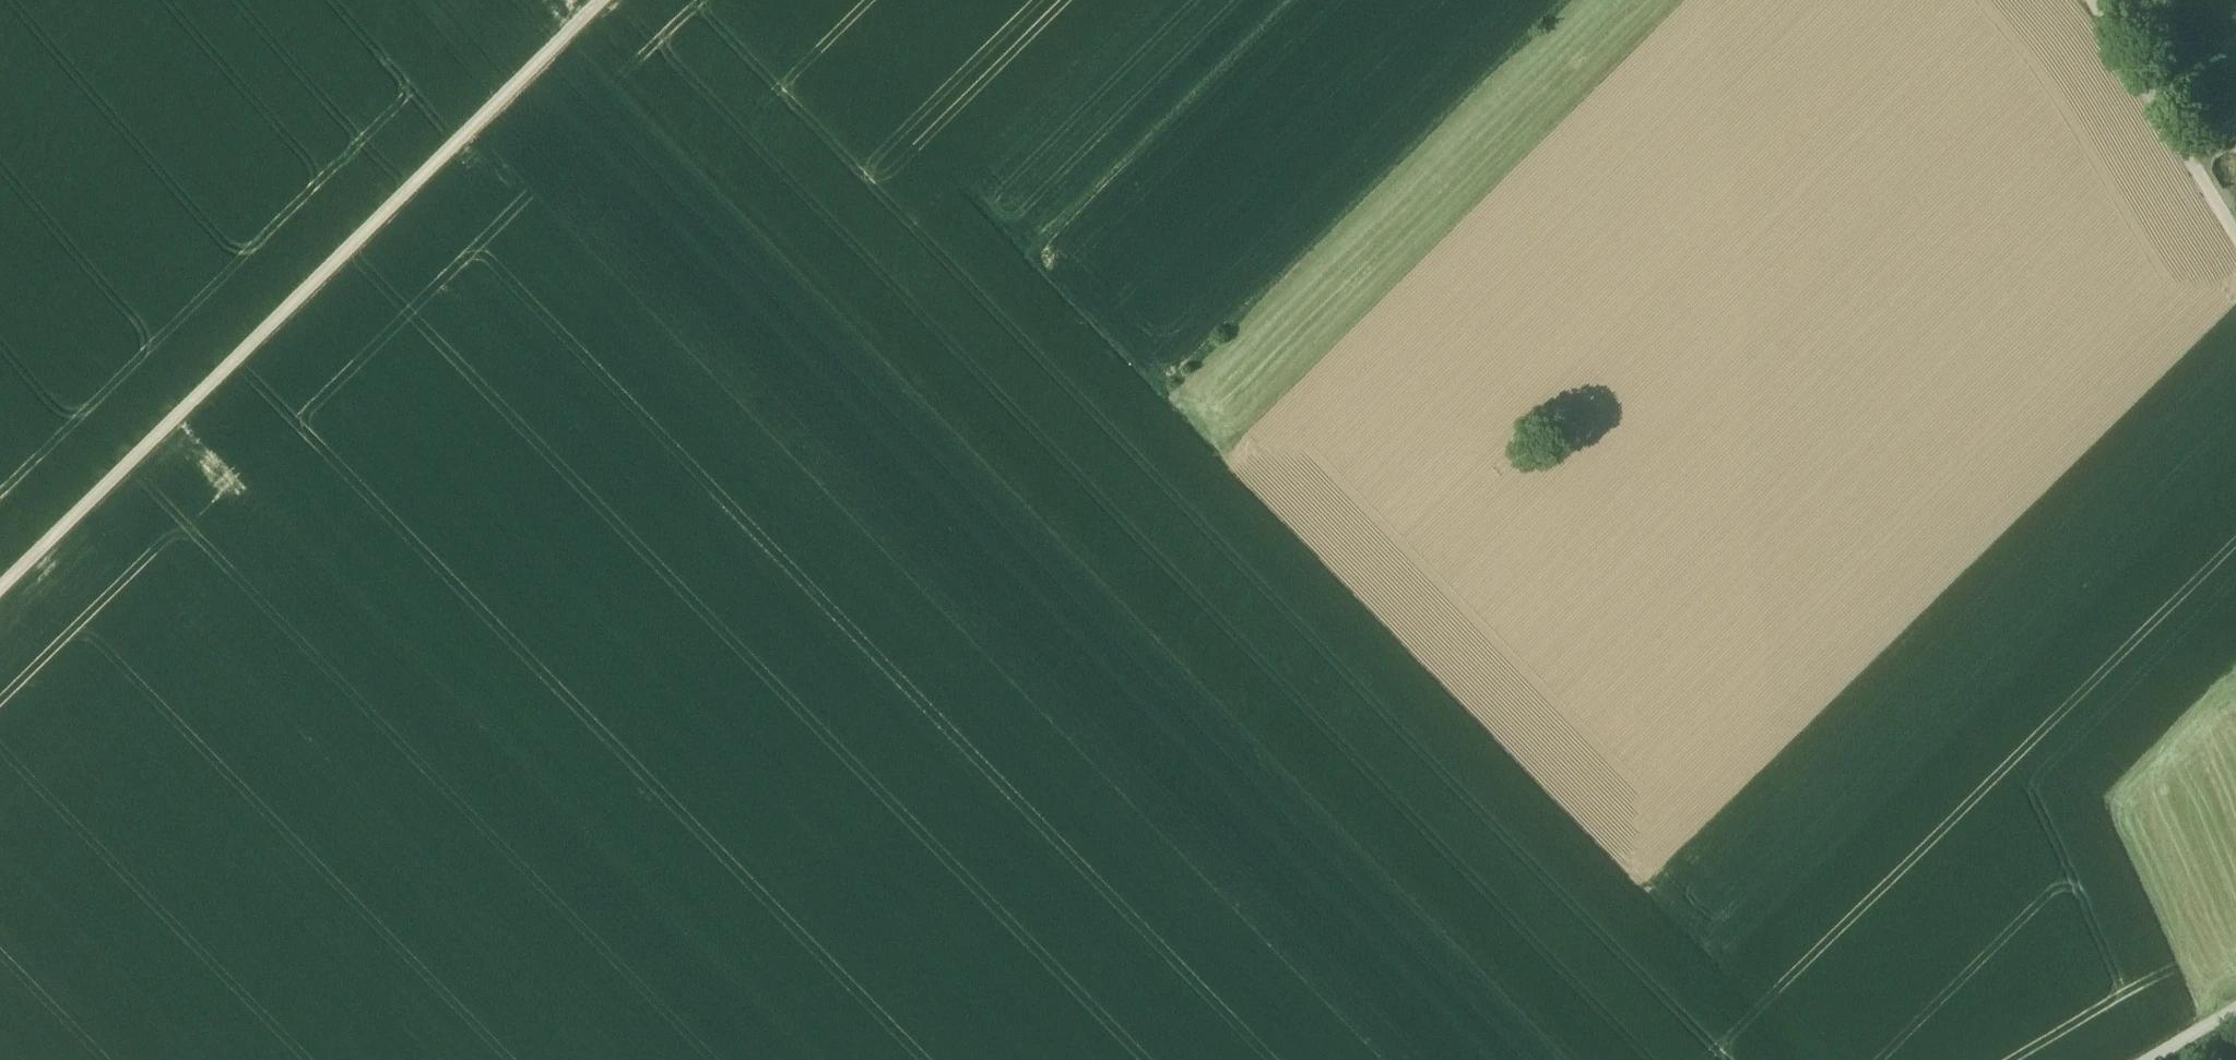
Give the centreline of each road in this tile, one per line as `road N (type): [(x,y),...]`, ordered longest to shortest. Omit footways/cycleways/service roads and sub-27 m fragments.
road 1 (track): [(601,0),(0,588)]
road 2 (track): [(2095,0),(2235,229)]

